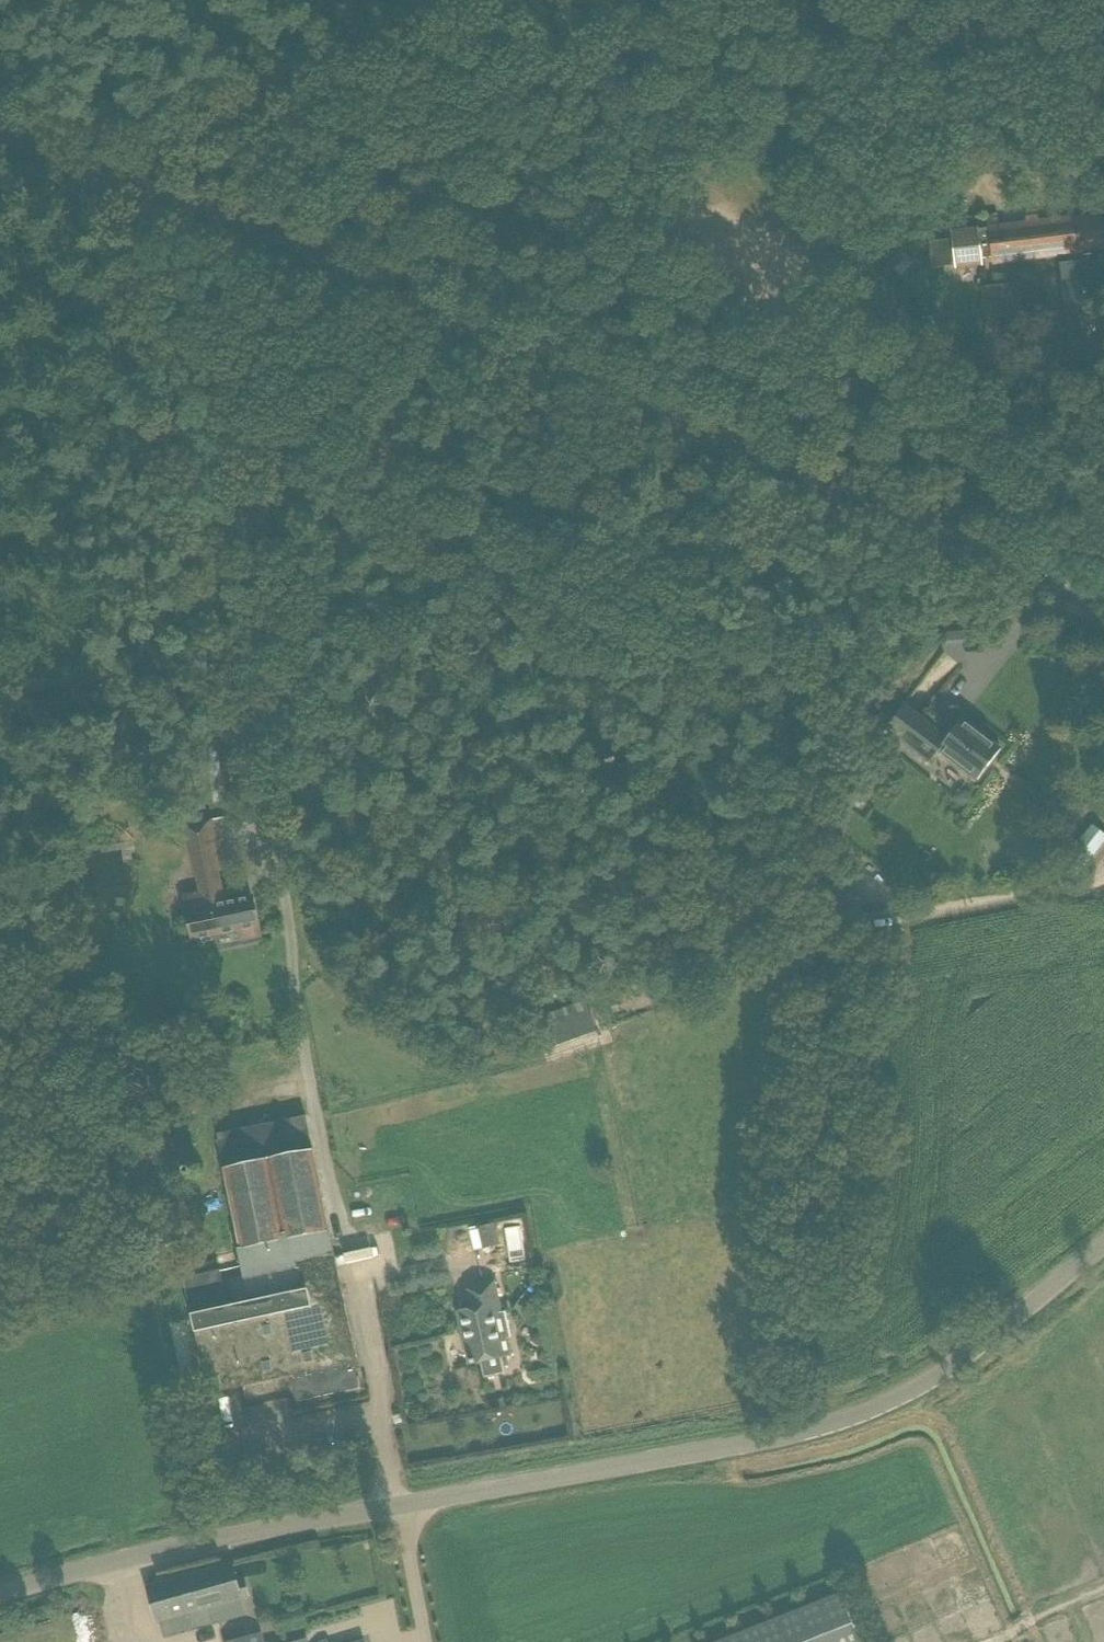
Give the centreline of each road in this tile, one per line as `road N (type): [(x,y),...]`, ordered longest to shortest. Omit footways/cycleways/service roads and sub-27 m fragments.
road 1 (tertiary): [(1103,616),(0,131)]
road 2 (track): [(1045,587),(849,654),(763,667),(643,673),(233,660),(0,692)]
road 3 (unclassified): [(399,1504),(770,1440),(863,1413),(947,1370),(1103,1244)]
road 4 (track): [(1103,529),(594,0)]
road 5 (unclassified): [(399,1504),(293,985),(265,805)]
road 6 (unclassified): [(0,1595),(118,1559),(399,1504)]
road 7 (track): [(491,0),(270,93),(166,152),(139,191)]
road 8 (track): [(1103,876),(874,921)]
road 9 (track): [(0,247),(139,191)]

